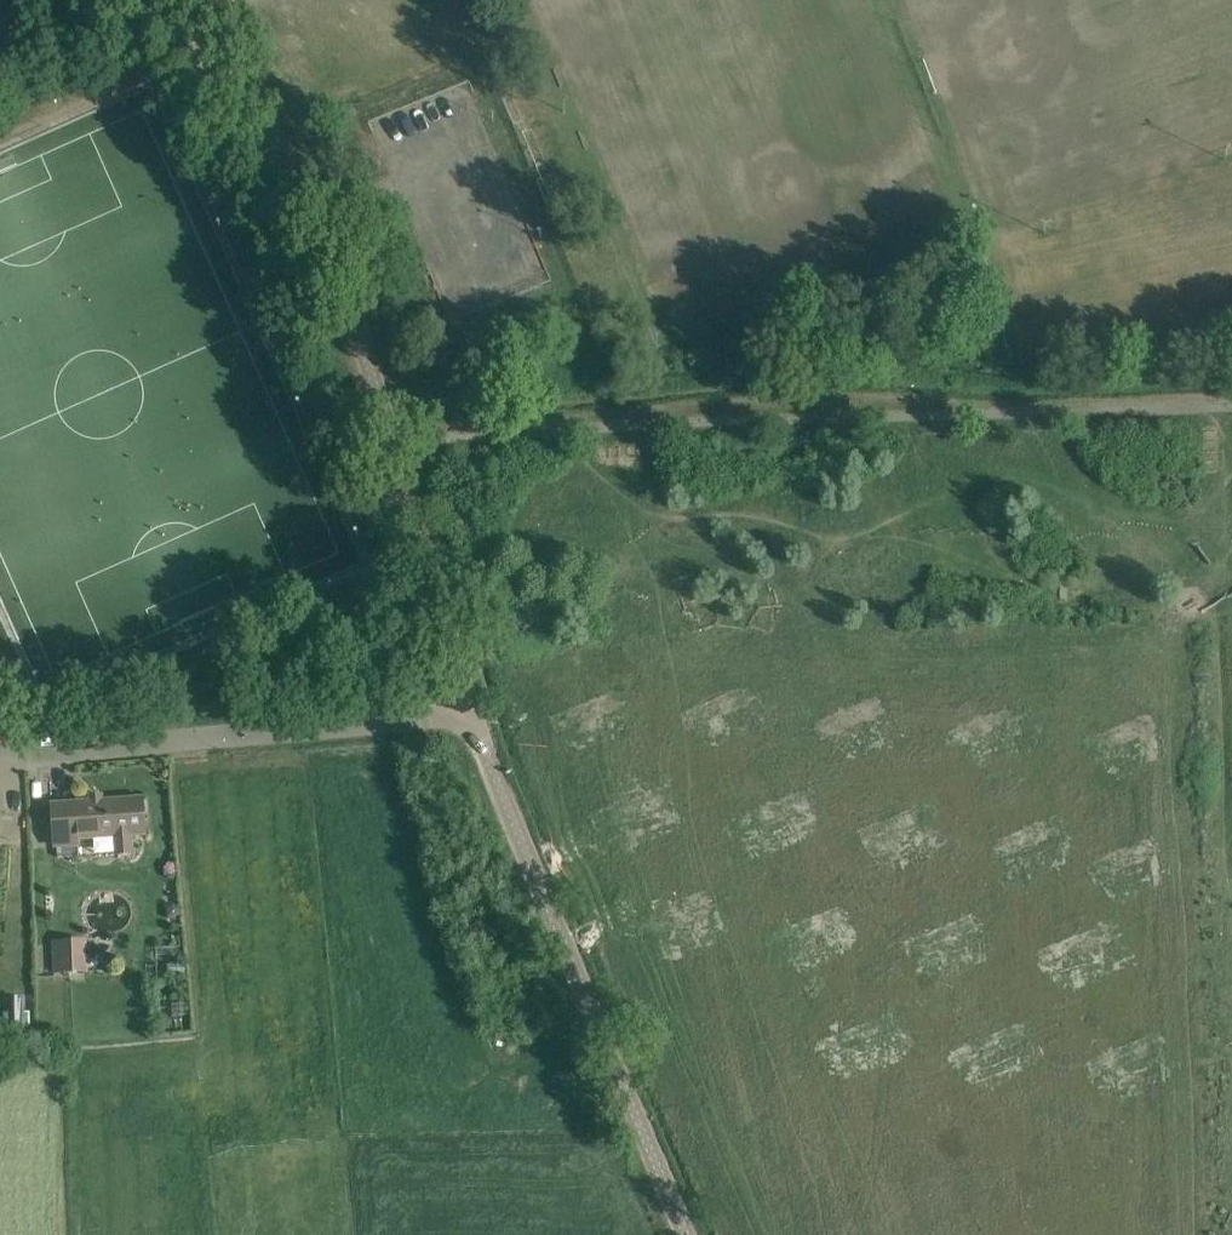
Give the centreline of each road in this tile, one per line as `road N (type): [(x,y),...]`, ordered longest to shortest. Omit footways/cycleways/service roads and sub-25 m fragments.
road 1 (unclassified): [(464,714),(349,310),(289,170),(248,116),(134,0)]
road 2 (unclassified): [(677,1234),(464,714)]
road 3 (residential): [(0,740),(133,742),(464,714)]

